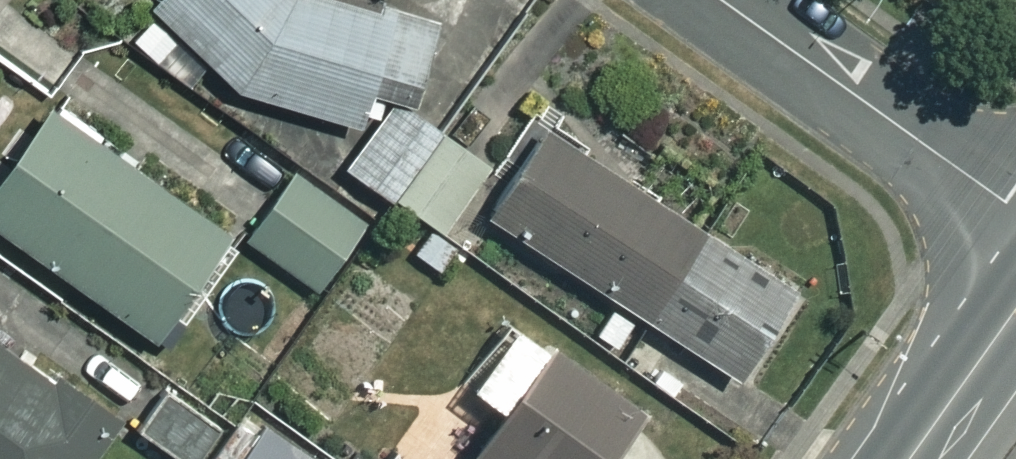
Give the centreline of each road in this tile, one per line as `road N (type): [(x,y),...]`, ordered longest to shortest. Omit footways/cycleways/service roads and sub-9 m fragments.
road 1 (residential): [(721,0),(1015,212)]
road 2 (tertiary): [(910,458),(1015,309)]

